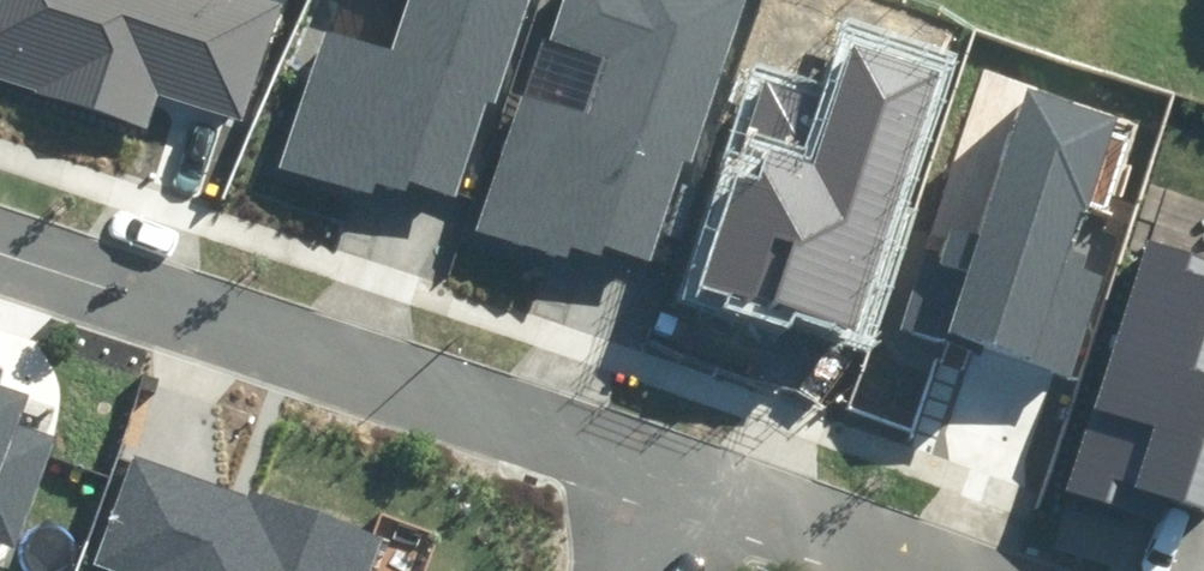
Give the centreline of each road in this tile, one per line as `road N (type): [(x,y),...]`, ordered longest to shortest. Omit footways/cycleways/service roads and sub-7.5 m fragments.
road 1 (residential): [(671,463),(0,244)]
road 2 (residential): [(981,570),(671,463)]

